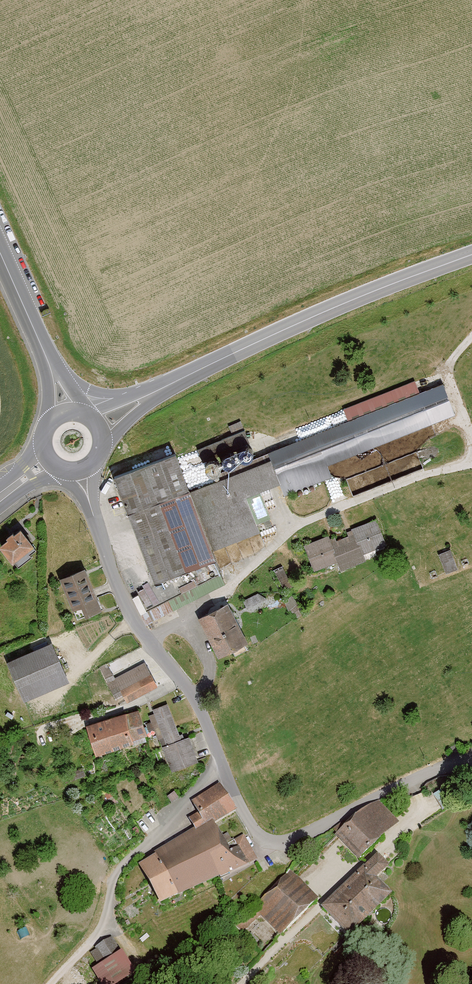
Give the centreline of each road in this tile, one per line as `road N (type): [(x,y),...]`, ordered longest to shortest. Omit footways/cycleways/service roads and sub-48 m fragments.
road 1 (residential): [(80,471),(107,556),(146,642),(188,689),(258,838),(285,844),(434,770),(471,765)]
road 2 (track): [(146,642),(241,578),(300,525),(416,477),(471,465)]
road 3 (primary): [(471,255),(297,324),(147,400)]
road 4 (track): [(221,761),(123,864),(101,928),(50,983)]
road 5 (tertiary): [(0,254),(48,364)]

